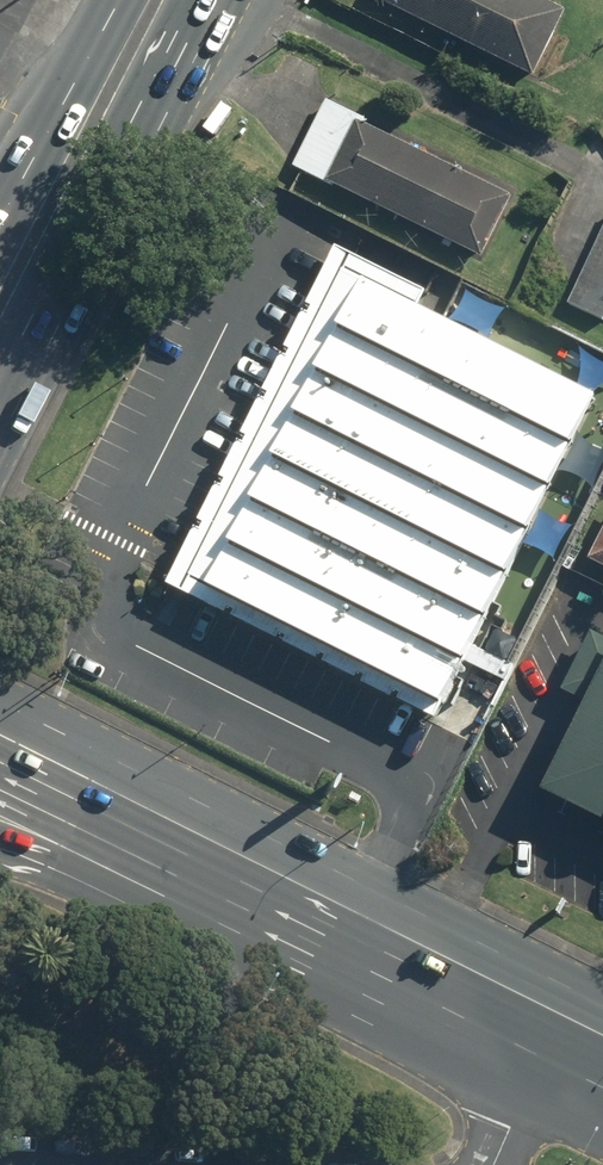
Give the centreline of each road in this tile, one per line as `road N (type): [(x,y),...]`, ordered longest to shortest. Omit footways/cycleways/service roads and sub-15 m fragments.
road 1 (primary): [(210,0),(0,403)]
road 2 (secondary): [(201,835),(557,1012)]
road 3 (primary): [(0,224),(121,0)]
road 4 (secondary): [(0,740),(201,835)]
road 5 (primary): [(201,835),(86,876),(0,848)]
road 6 (residential): [(487,1164),(557,1012)]

